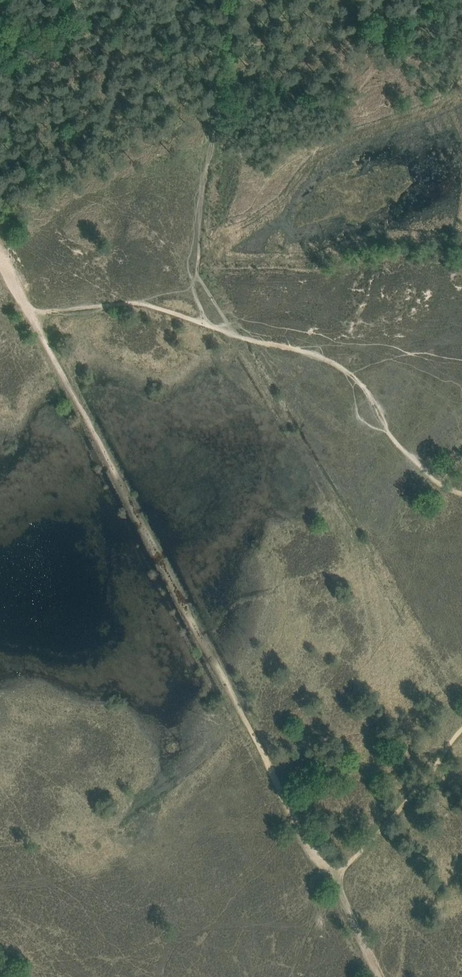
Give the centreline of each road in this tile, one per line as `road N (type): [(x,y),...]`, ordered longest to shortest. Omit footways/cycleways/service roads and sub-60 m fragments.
road 1 (track): [(29,312),(162,582),(331,876)]

